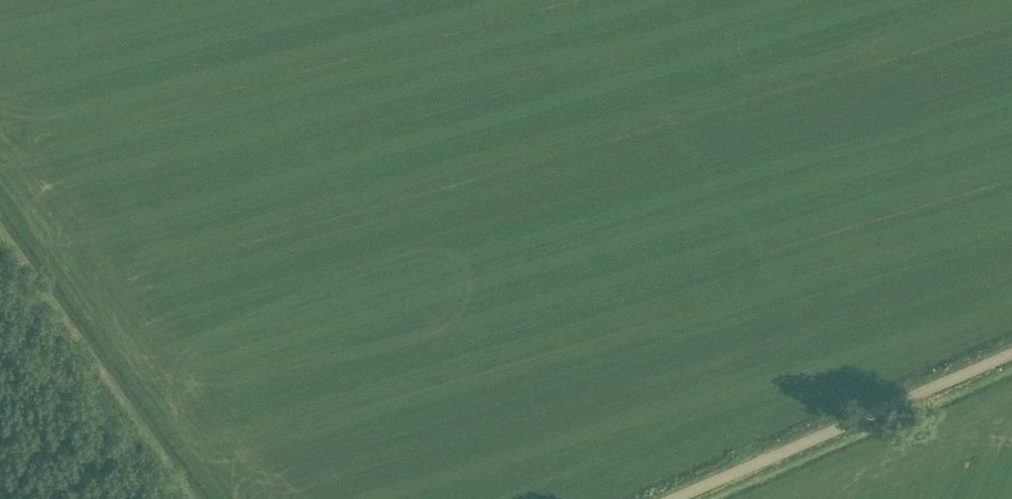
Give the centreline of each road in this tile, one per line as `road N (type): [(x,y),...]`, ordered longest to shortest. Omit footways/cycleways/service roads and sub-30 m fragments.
road 1 (unclassified): [(673,498),(1011,352)]

